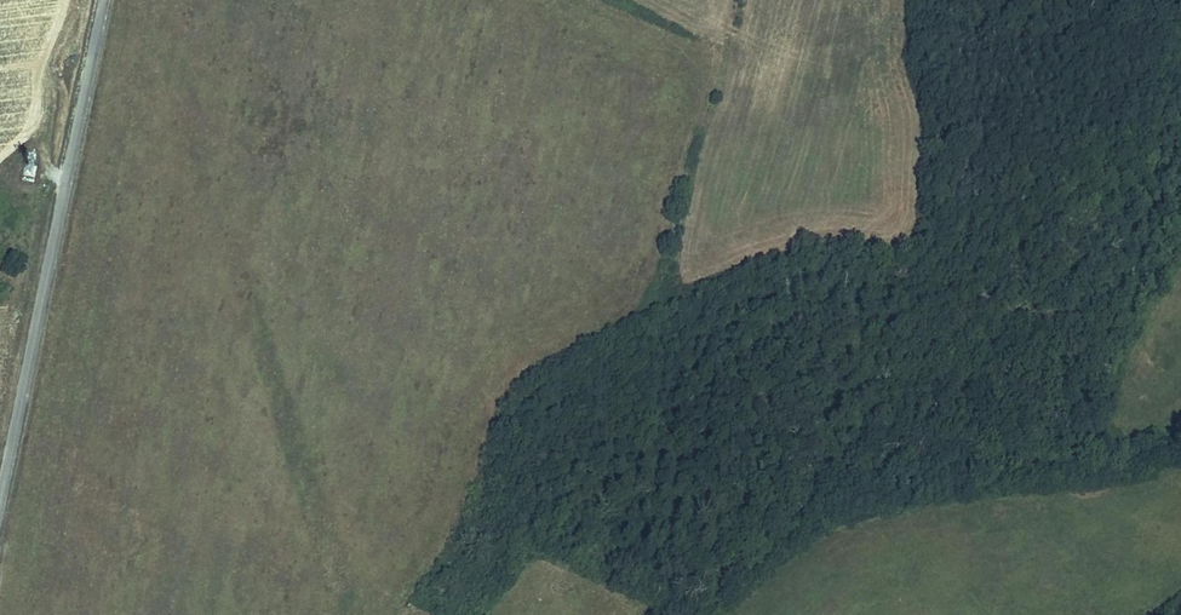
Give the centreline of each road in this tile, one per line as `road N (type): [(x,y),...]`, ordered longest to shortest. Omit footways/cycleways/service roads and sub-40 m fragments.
road 1 (unclassified): [(105,0),(0,468)]

